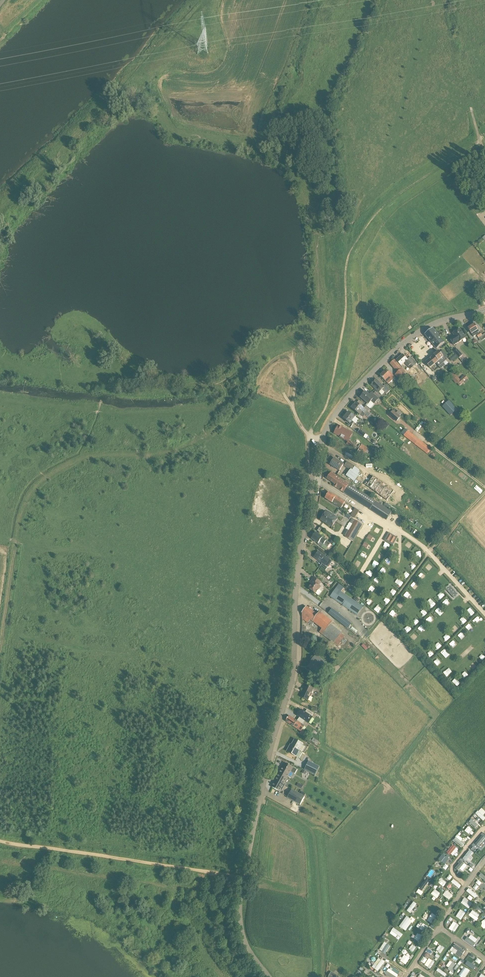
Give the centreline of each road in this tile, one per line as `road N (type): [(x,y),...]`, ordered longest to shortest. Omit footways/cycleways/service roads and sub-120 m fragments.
road 1 (unclassified): [(267,976),(239,927),(243,876),(295,673),(297,589),(320,442),(346,400),(402,344),(439,322),(484,310)]
road 2 (track): [(307,436),(292,406),(296,365),(289,358),(326,322),(328,306),(320,214),(293,158),(286,150),(173,129),(157,108),(115,101)]
road 3 (track): [(289,358),(271,364),(199,440),(159,454),(85,458),(41,482),(20,514),(0,639)]
road 4 (track): [(484,493),(326,682),(325,747),(382,781)]
road 5 (track): [(243,876),(0,841)]
road 6 (track): [(215,874),(210,889),(0,862)]
road 7 (track): [(259,800),(314,835),(323,976)]
road 8 (track): [(351,251),(327,403),(307,436)]
road 9 (track): [(484,136),(389,202),(351,251)]
road 10 (track): [(115,101),(0,211)]
road 11 (track): [(484,150),(456,20)]

